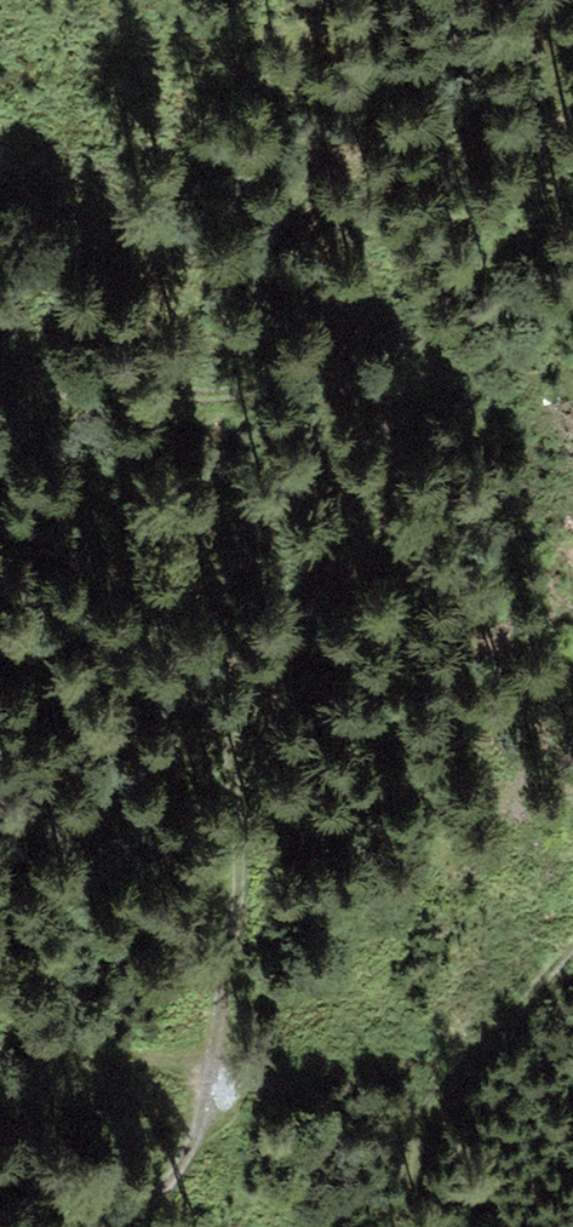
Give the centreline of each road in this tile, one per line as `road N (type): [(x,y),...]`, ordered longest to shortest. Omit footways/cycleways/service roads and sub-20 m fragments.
road 1 (track): [(113,1226),(184,1159),(214,1050),(242,891),(235,741),(243,692),(325,576),(395,401),(319,377),(204,406),(78,383),(0,432)]
road 2 (track): [(403,1226),(413,1135),(572,949)]
road 3 (track): [(395,401),(498,261),(572,185)]
road 4 (track): [(213,1056),(112,1061),(0,1027)]

